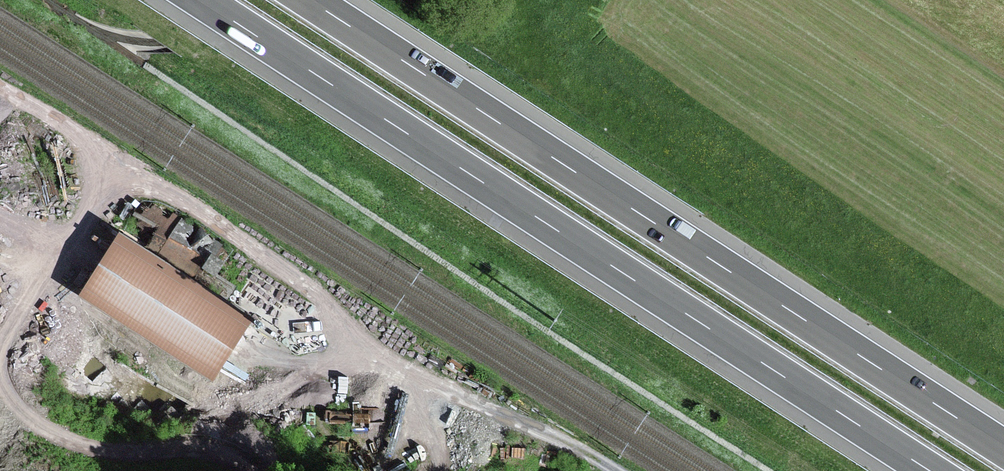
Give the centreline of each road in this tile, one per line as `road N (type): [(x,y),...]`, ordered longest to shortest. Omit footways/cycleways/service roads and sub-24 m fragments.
road 1 (motorway): [(201,0),(931,470)]
road 2 (motorway): [(1003,448),(311,0)]
road 3 (track): [(103,190),(162,186),(185,199),(323,299),(430,414)]
road 4 (track): [(259,470),(243,456),(197,439),(78,442),(14,404),(0,375)]
road 5 (track): [(0,366),(14,328),(103,190)]
road 6 (track): [(613,470),(504,413),(430,414)]
road 7 (track): [(103,190),(94,150),(74,130),(0,88)]

